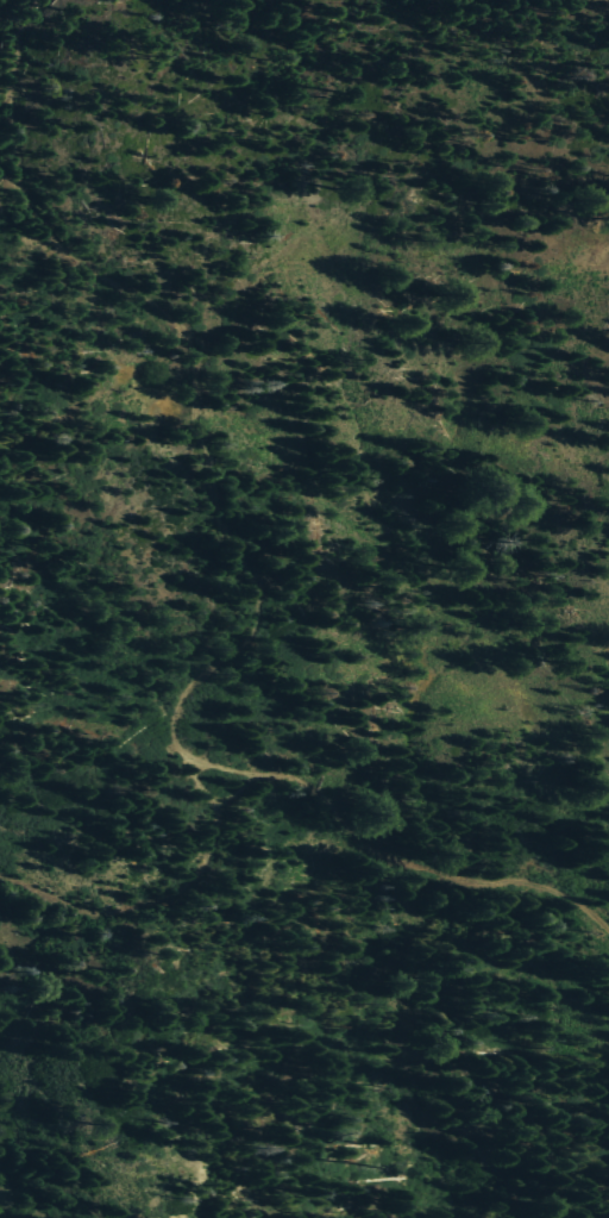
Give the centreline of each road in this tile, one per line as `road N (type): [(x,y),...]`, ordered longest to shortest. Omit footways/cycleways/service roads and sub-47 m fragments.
road 1 (track): [(258,776),(182,752),(172,733),(177,701),(234,656),(257,608),(219,521),(208,458),(192,438),(180,326),(55,248),(18,200)]
road 2 (track): [(608,933),(554,888),(463,879),(365,849),(316,795),(258,776)]

